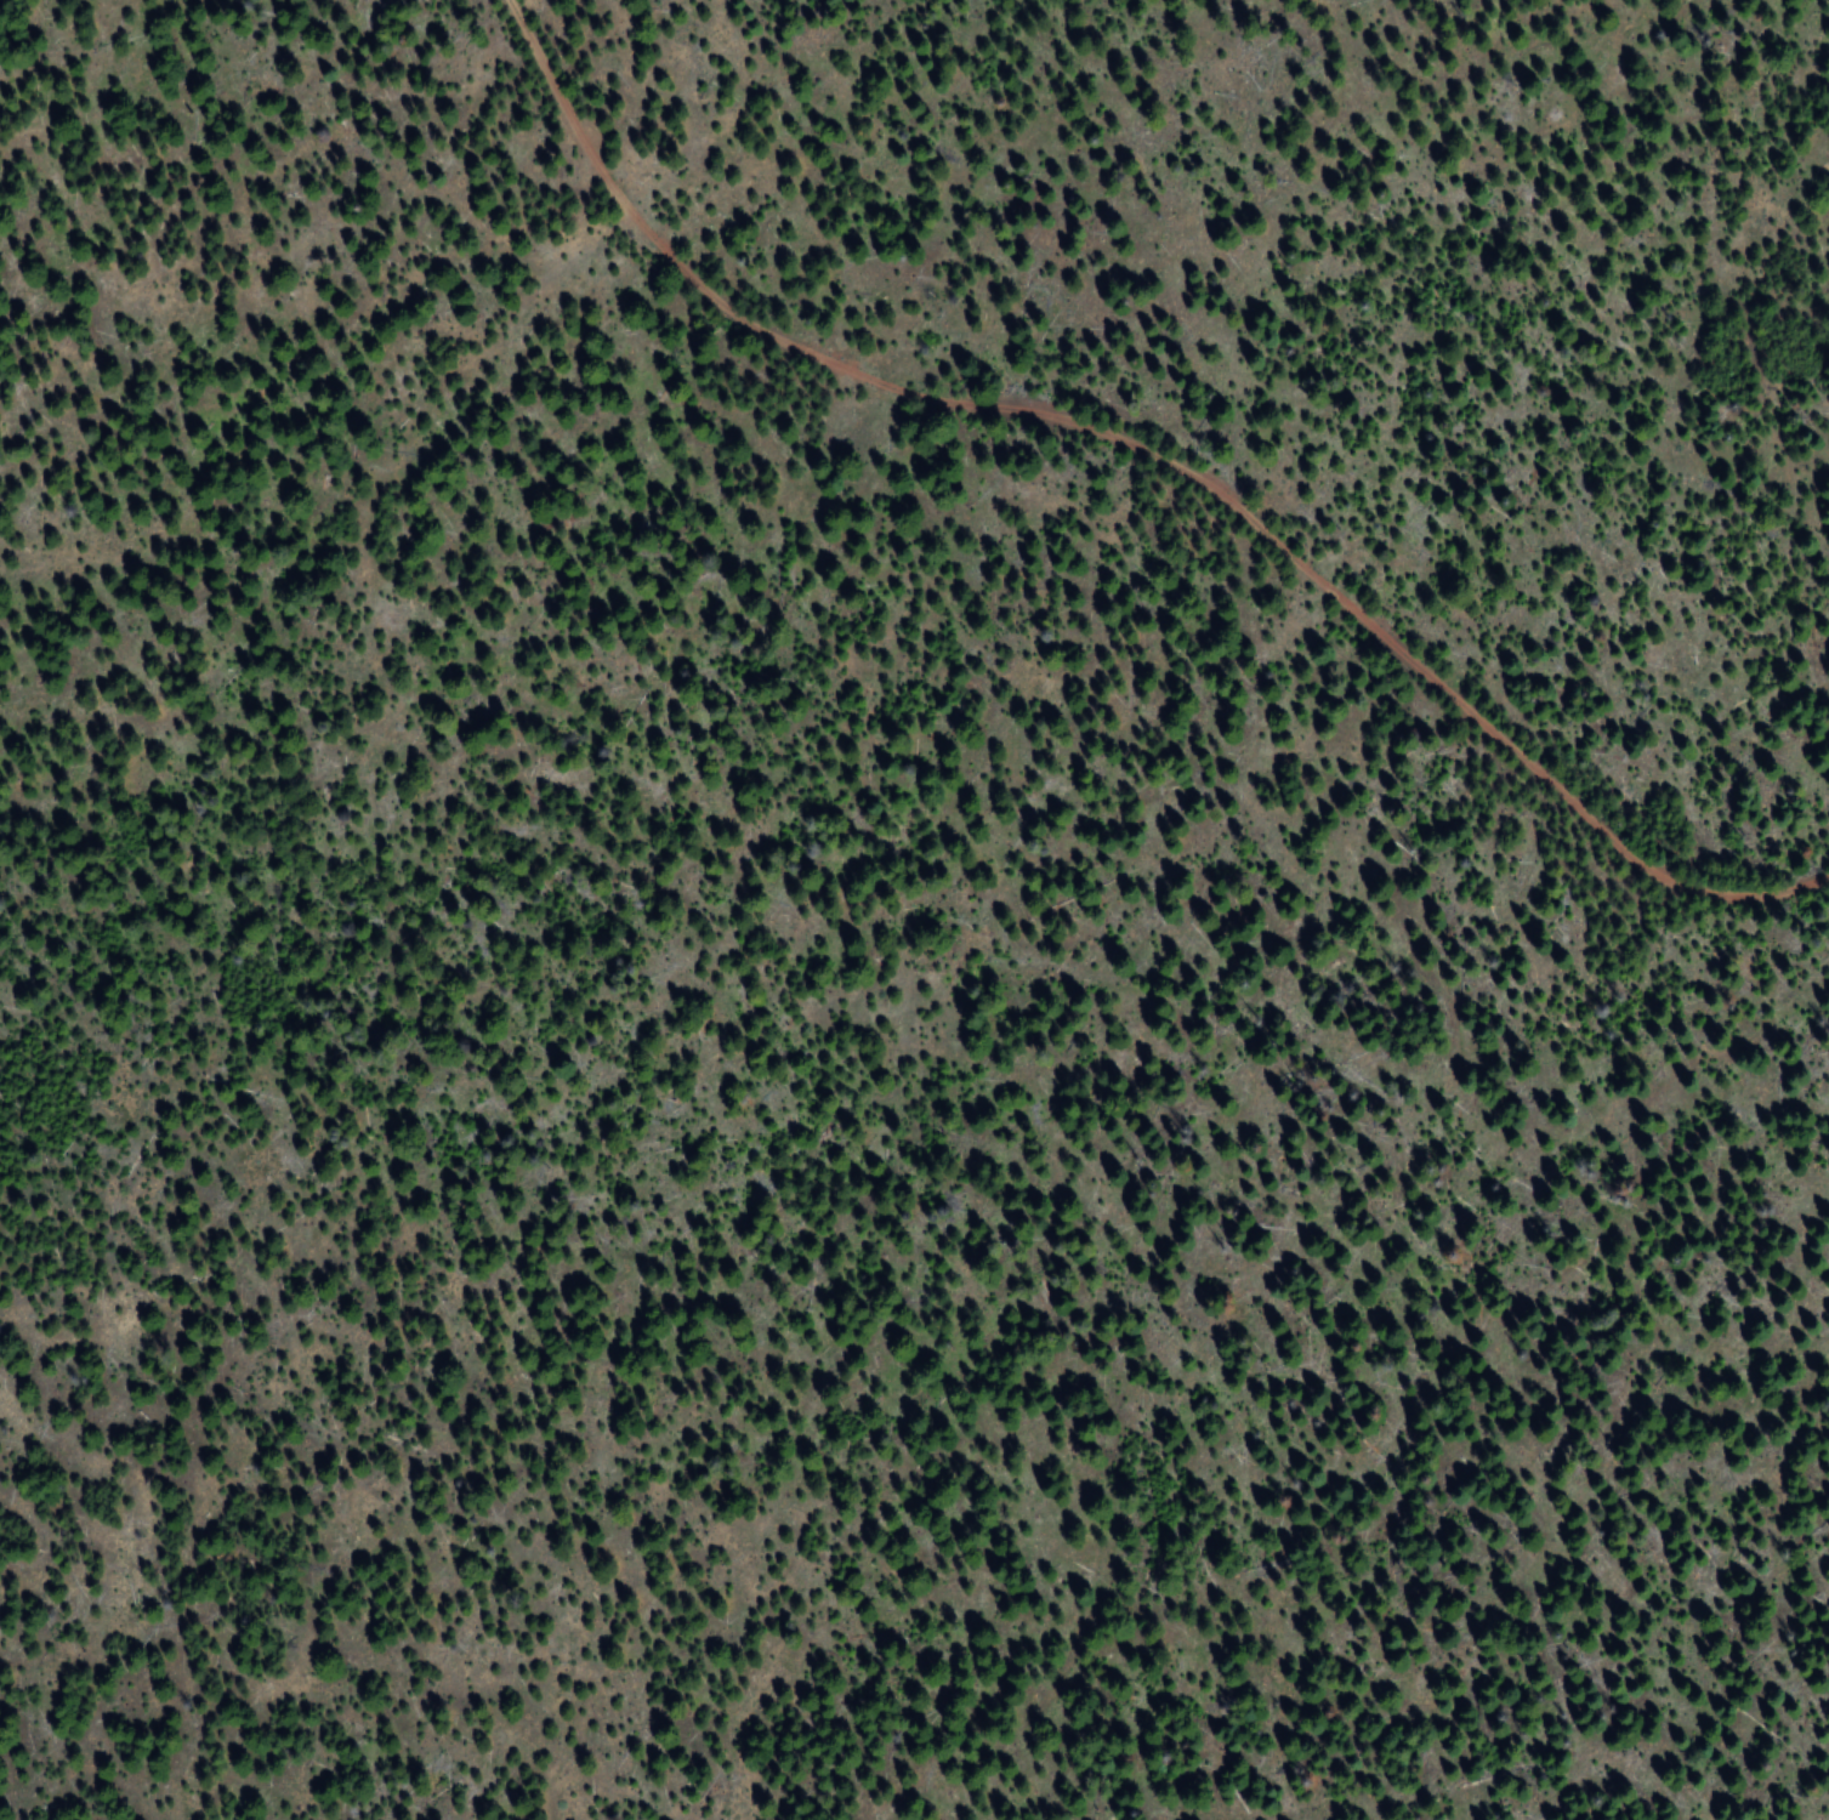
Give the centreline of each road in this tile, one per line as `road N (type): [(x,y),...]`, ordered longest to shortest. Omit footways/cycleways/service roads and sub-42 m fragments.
road 1 (track): [(1828,887),(1680,887),(1486,744),(1478,715),(1234,499),(1027,391),(675,284),(480,0)]

